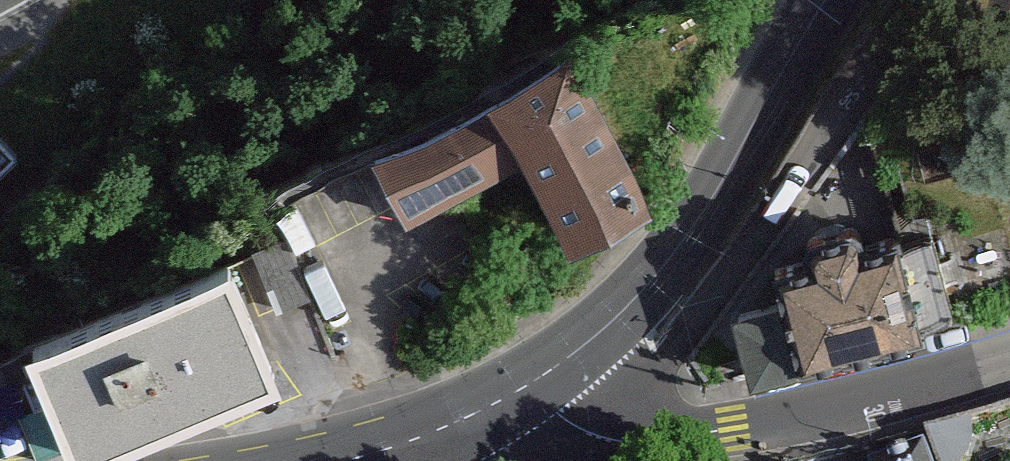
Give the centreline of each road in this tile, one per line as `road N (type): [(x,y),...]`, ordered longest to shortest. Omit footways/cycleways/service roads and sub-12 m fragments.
road 1 (residential): [(519,391),(669,360),(753,248),(889,26),(916,0)]
road 2 (residential): [(519,391),(624,444),(732,433),(1009,359)]
road 3 (primary): [(519,391),(607,327),(679,247),(827,0)]
road 4 (primary): [(341,460),(411,443),(519,391)]
road 5 (motorway): [(0,87),(127,0)]

